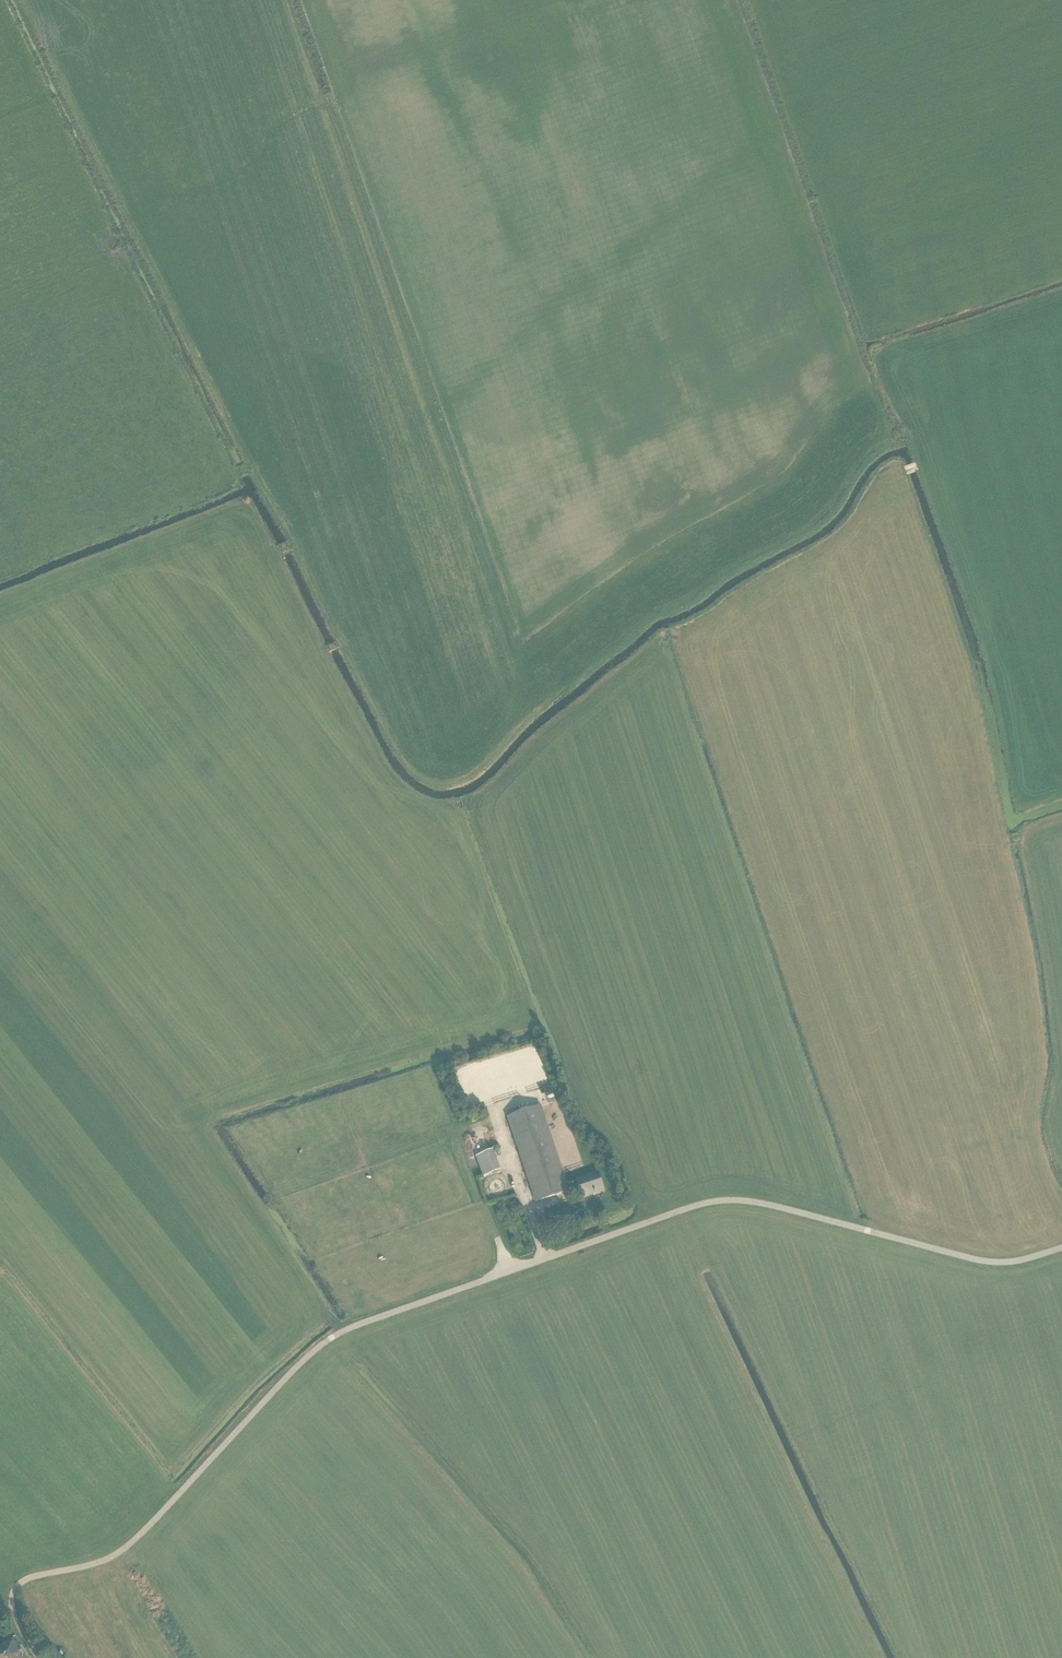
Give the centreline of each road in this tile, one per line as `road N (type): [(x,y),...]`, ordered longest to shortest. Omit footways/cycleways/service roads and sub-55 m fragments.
road 1 (unclassified): [(15,1621),(12,1596),(23,1582),(126,1548),(324,1343),(518,1267),(698,1205),(735,1201),(977,1260),(1016,1262),(1061,1249)]

